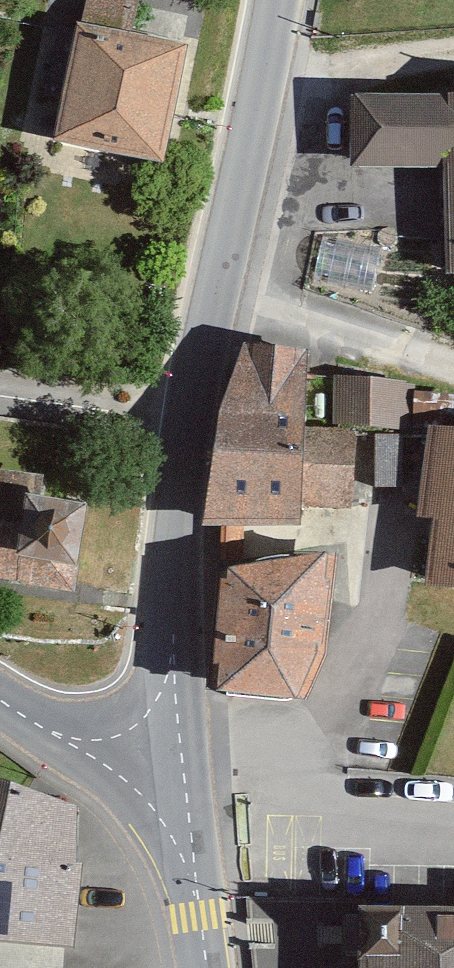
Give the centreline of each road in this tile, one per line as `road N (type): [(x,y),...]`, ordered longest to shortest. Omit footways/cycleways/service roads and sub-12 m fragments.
road 1 (tertiary): [(269,0),(187,411)]
road 2 (tertiary): [(168,769),(187,411)]
road 3 (tertiary): [(208,967),(168,769)]
road 4 (residential): [(187,411),(0,392)]
road 5 (residential): [(168,769),(108,759),(37,730),(0,702)]

